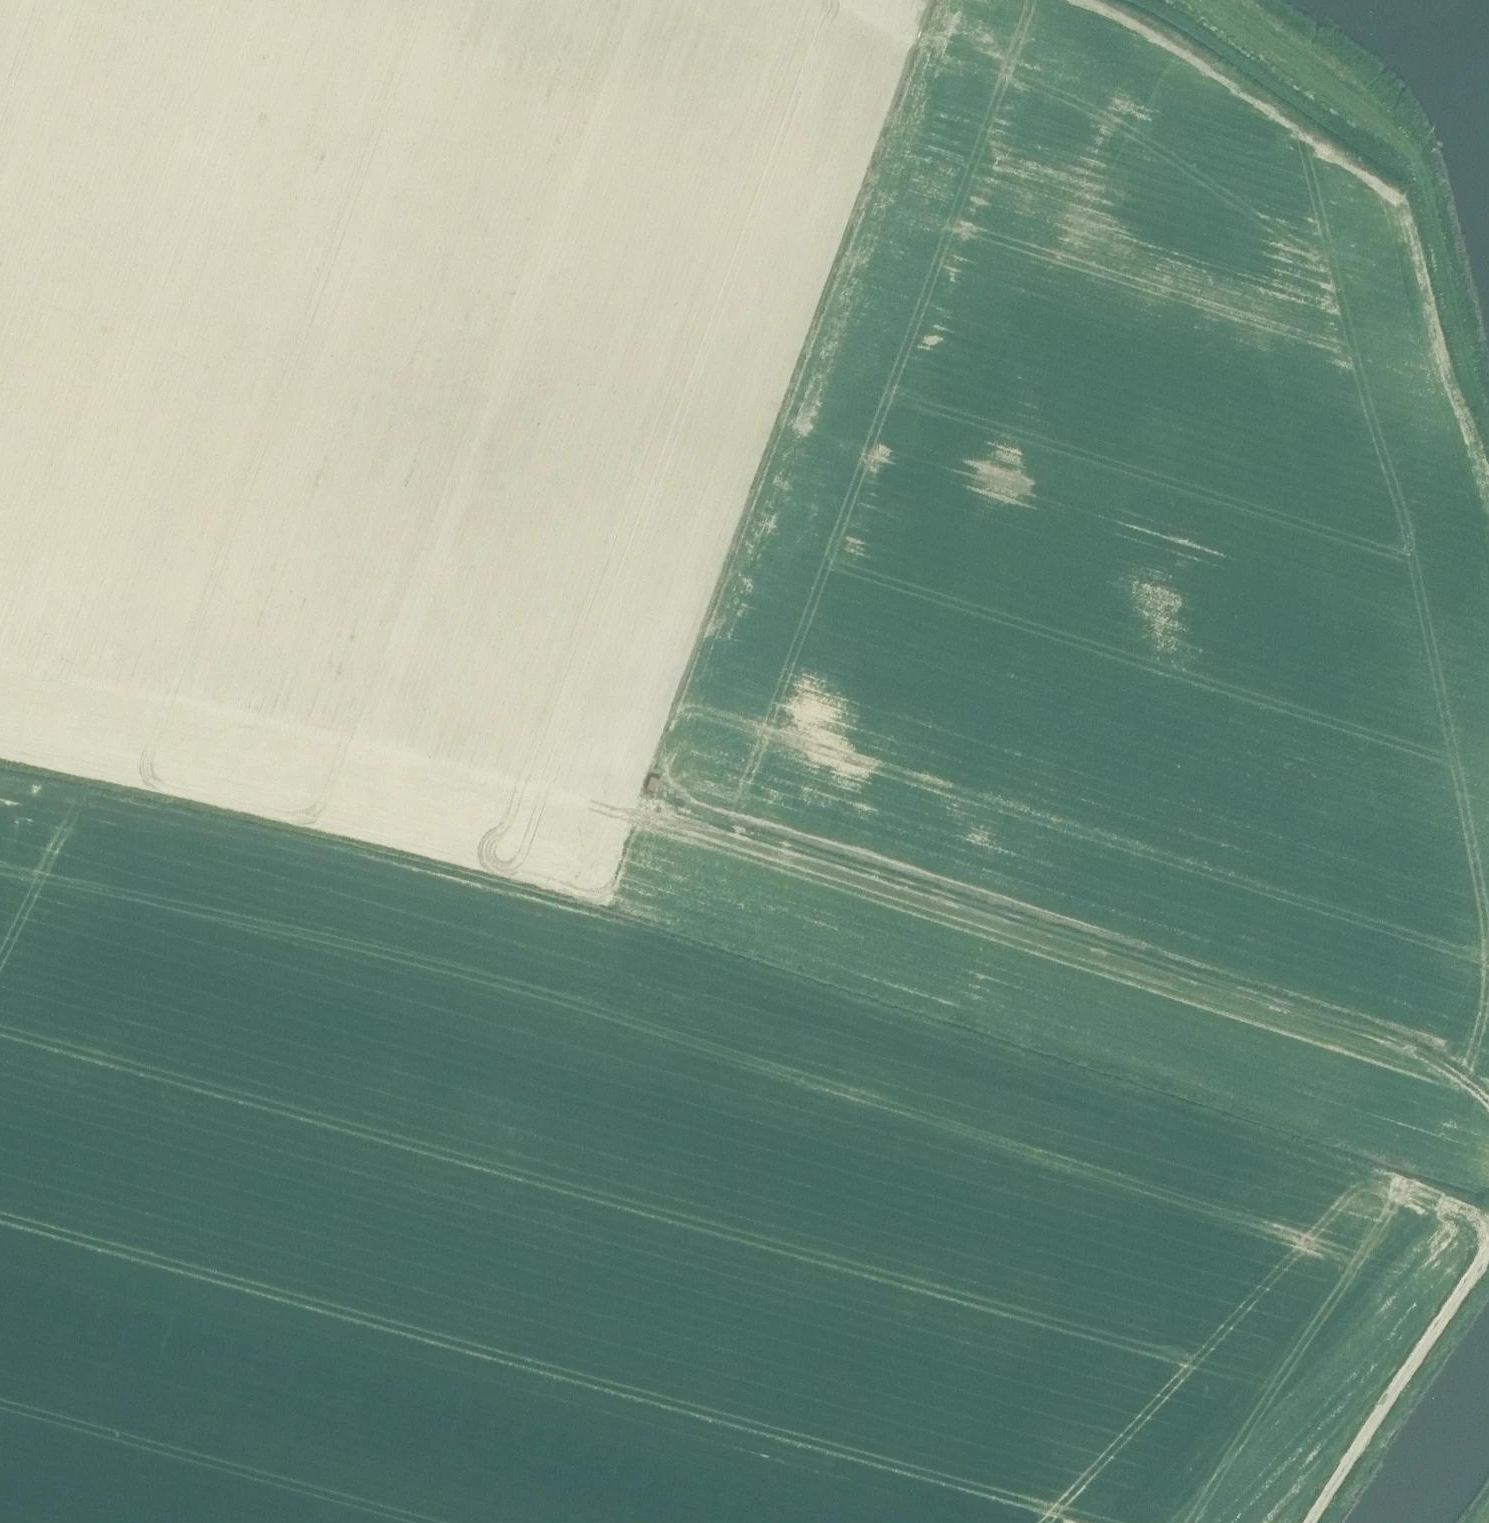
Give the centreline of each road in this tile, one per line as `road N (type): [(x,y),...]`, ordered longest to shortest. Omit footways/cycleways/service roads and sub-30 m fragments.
road 1 (track): [(654,803),(1463,1066),(1488,1091)]
road 2 (track): [(1488,1246),(1318,1522)]
road 3 (track): [(1488,411),(1427,191),(1397,127)]
road 4 (track): [(1397,127),(1165,0)]

